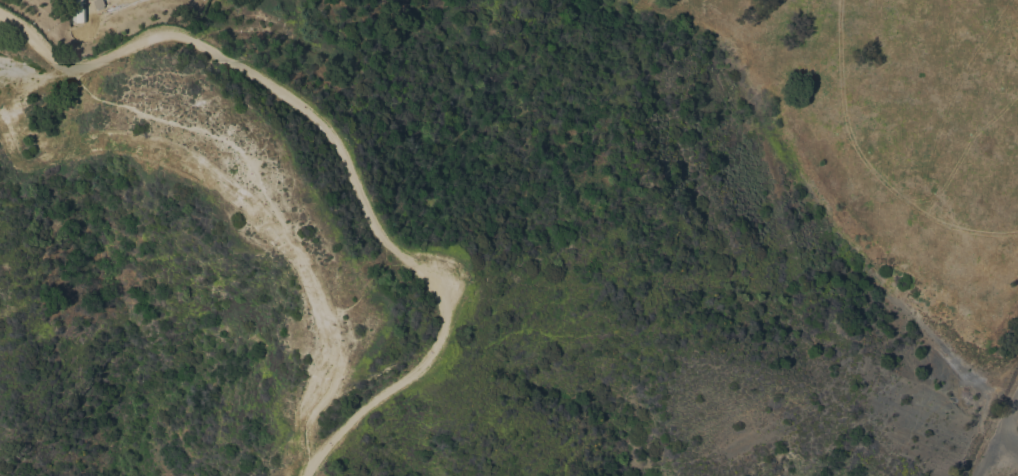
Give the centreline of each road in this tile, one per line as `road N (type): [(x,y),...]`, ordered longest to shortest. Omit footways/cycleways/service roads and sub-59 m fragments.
road 1 (track): [(0,17),(57,64),(74,68),(169,33),(262,77),(332,136),(381,227),(431,282),(443,309),(437,340),(415,368),(346,422),(304,475)]

